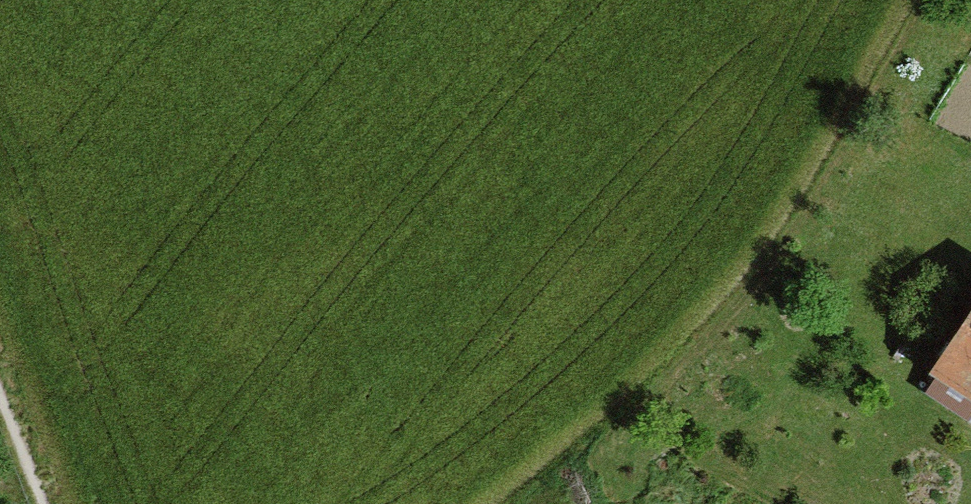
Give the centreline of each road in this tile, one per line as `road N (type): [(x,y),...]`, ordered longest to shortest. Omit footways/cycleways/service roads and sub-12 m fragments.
road 1 (motorway): [(970,4),(0,347)]
road 2 (motorway): [(0,458),(579,251),(970,135)]

